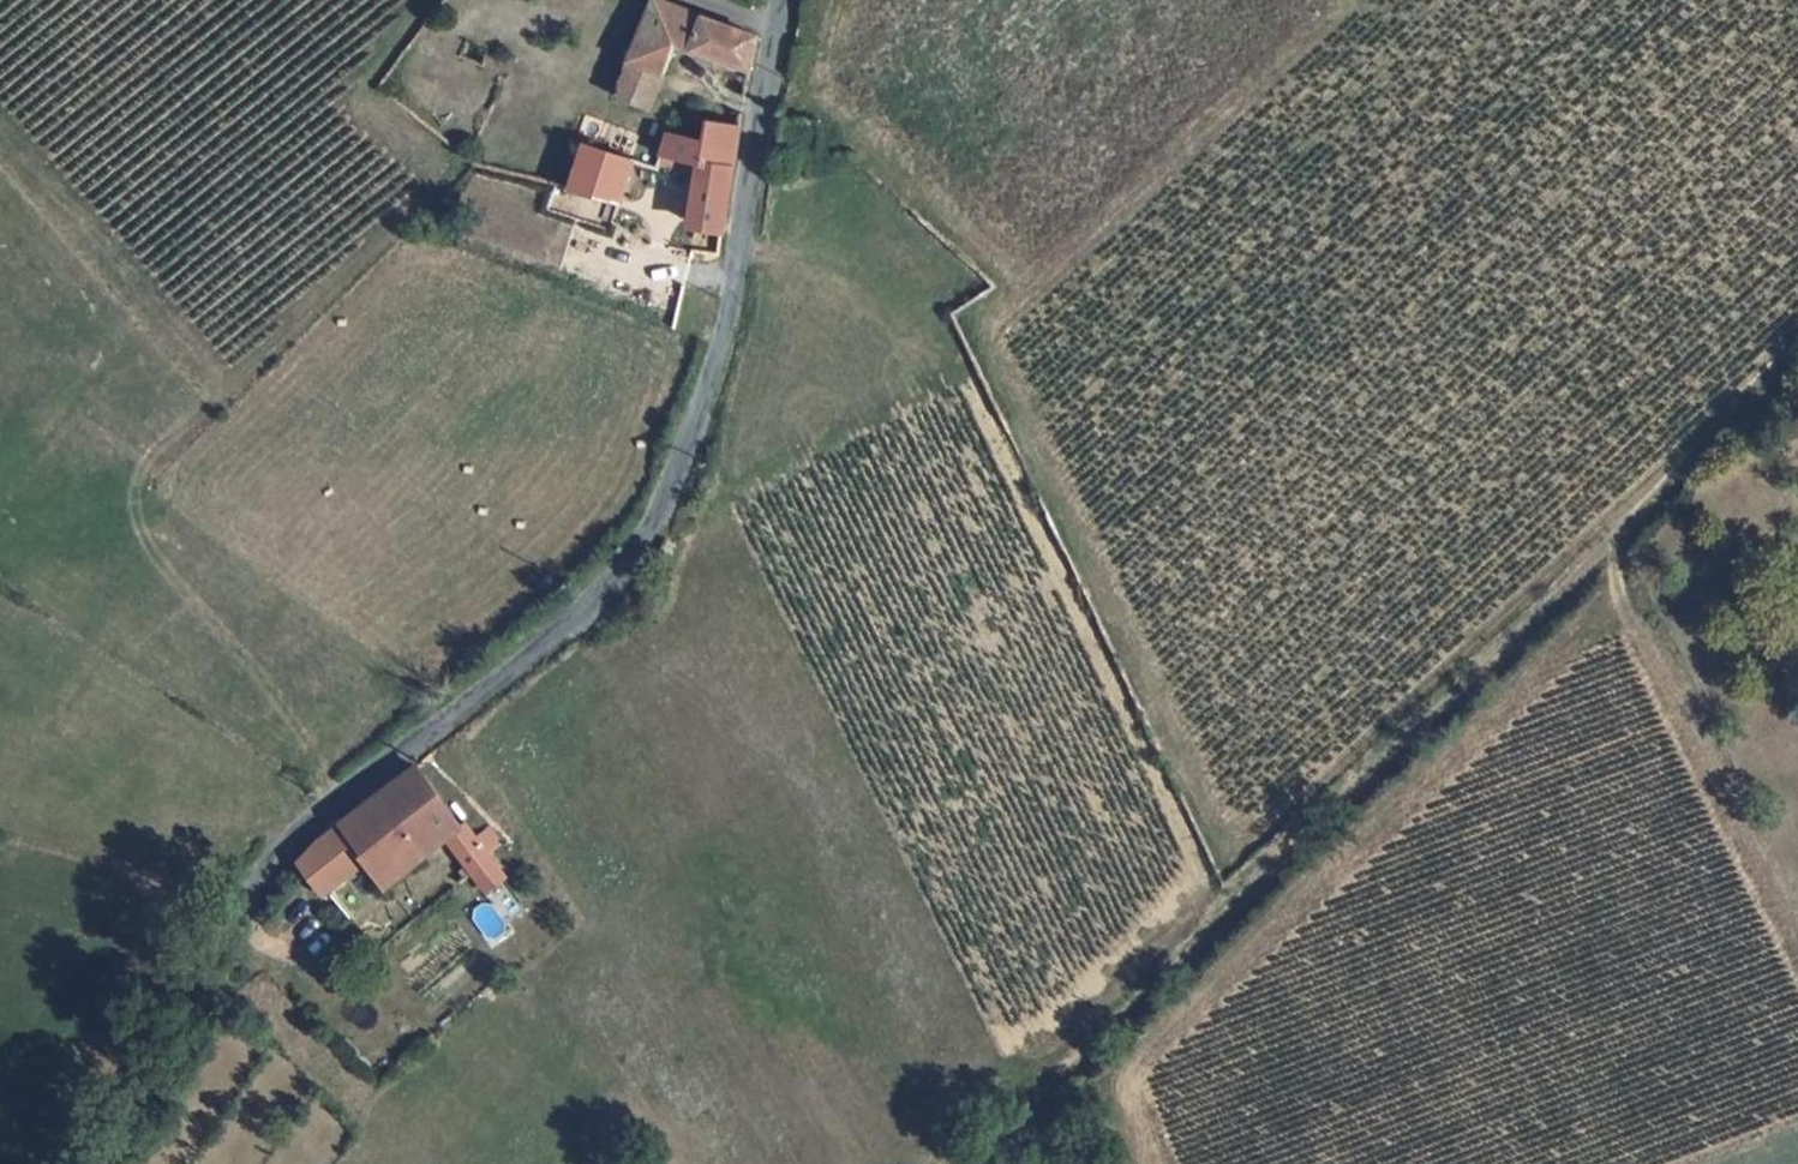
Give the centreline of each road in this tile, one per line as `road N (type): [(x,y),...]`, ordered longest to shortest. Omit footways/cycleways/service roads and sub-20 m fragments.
road 1 (unclassified): [(100,1163),(269,863),(337,797),(557,636),(642,543),(700,417),(736,268),(773,27),(785,0)]
road 2 (track): [(1797,339),(965,1163)]

